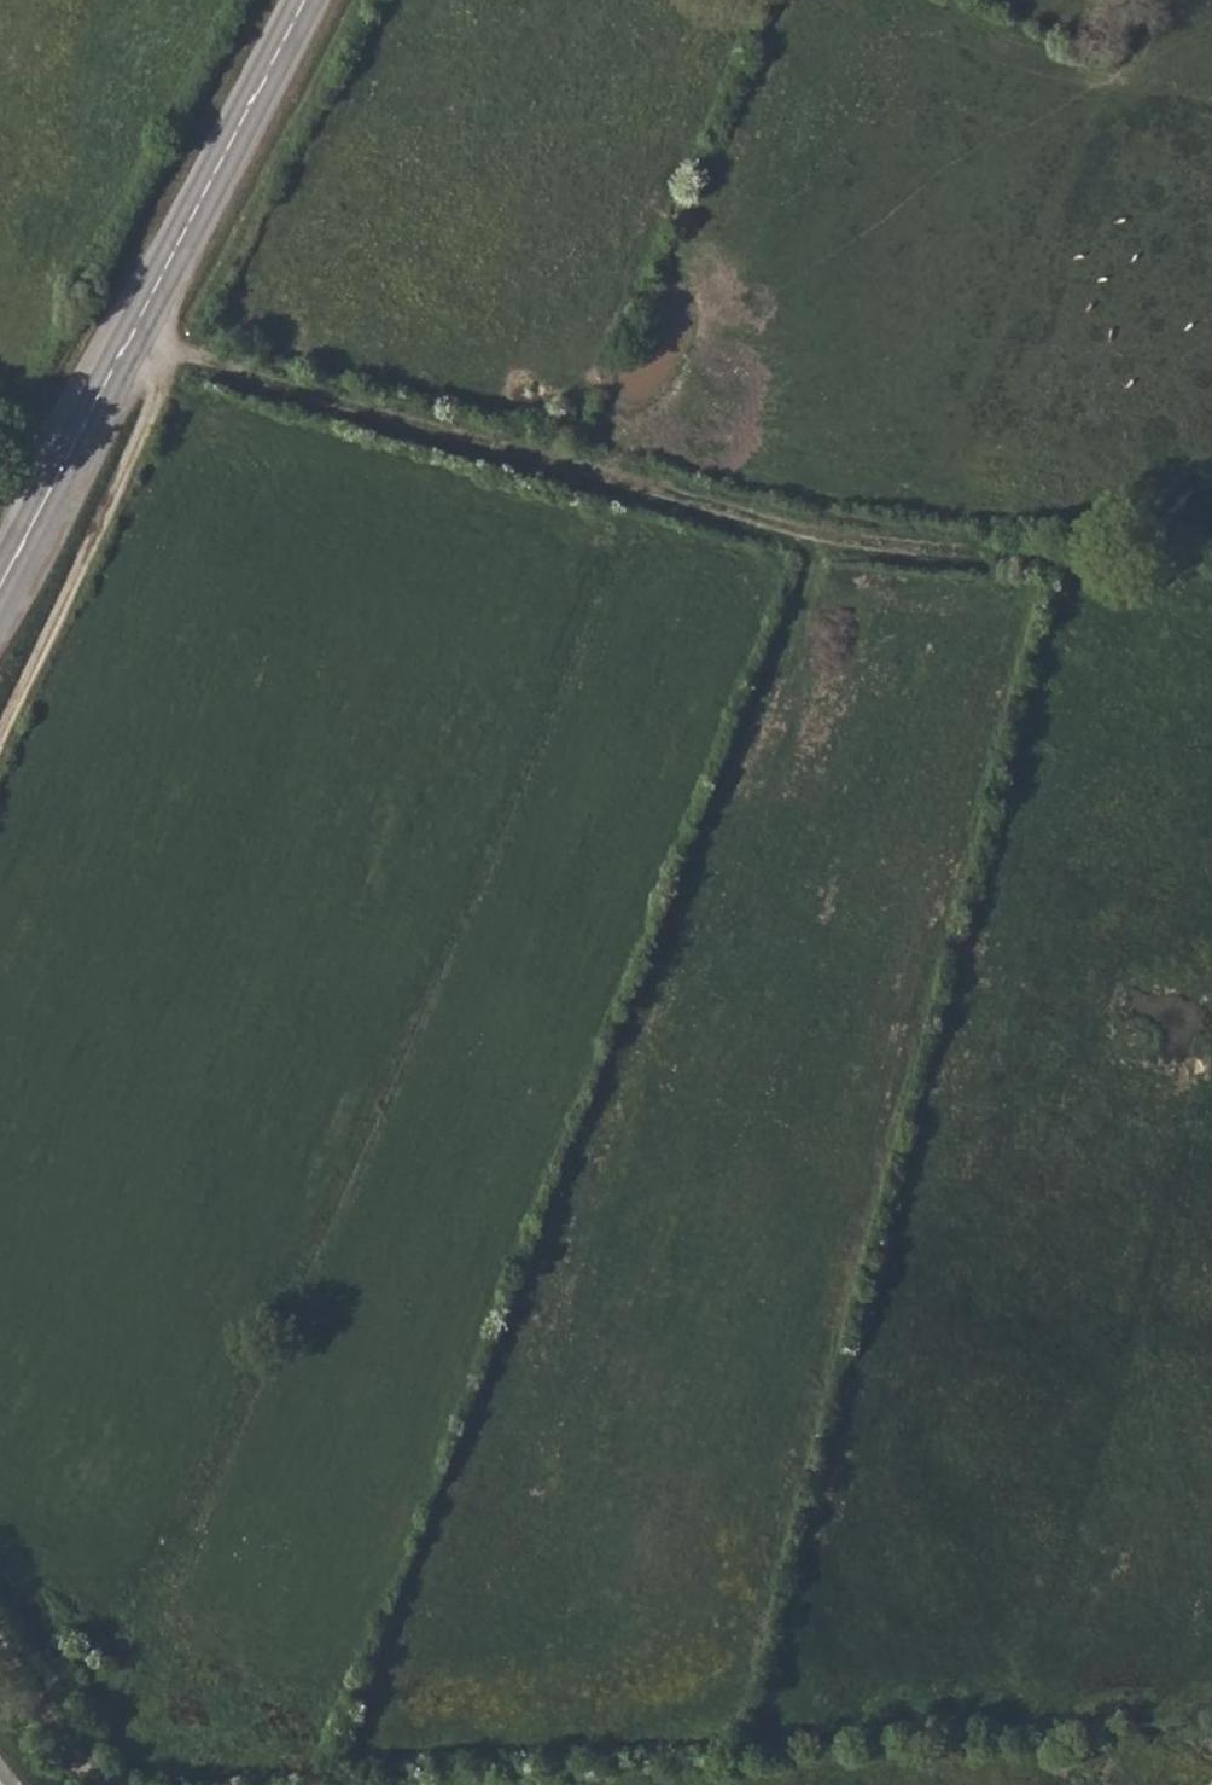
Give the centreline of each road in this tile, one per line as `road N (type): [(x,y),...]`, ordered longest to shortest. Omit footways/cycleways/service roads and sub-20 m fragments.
road 1 (track): [(124,341),(272,389),(817,538)]
road 2 (tertiary): [(0,580),(301,0)]
road 3 (track): [(124,341),(160,384),(124,484),(0,745)]
road 4 (track): [(0,1648),(97,1784)]

